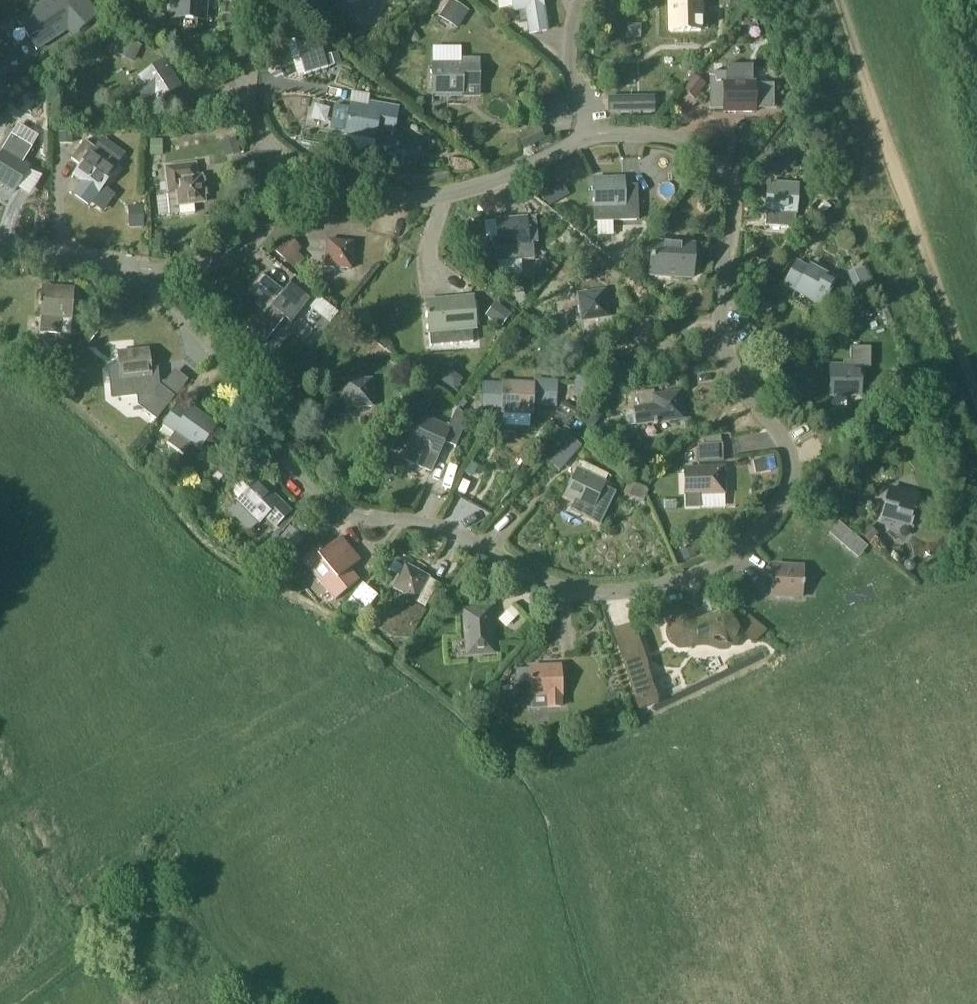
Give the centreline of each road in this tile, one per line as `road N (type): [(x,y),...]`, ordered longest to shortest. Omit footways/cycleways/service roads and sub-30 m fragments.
road 1 (unclassified): [(585,132),(649,135),(723,165),(732,239),(718,310),(737,374),(795,467),(772,519),(742,554),(675,586),(619,596),(558,587),(504,556),(332,509),(279,458),(233,379),(130,271)]
road 2 (track): [(598,1003),(545,821),(527,784),(355,637),(200,542),(0,348)]
road 3 (unclassified): [(585,132),(548,159),(445,196),(347,191),(278,156)]
road 4 (unclassified): [(130,271),(211,264),(242,248),(264,220),(278,156)]
road 5 (unclassified): [(278,156),(246,101),(259,0)]
road 6 (unclassified): [(581,0),(570,42),(585,132)]
road 7 (unclassified): [(130,271),(51,252),(0,253)]

